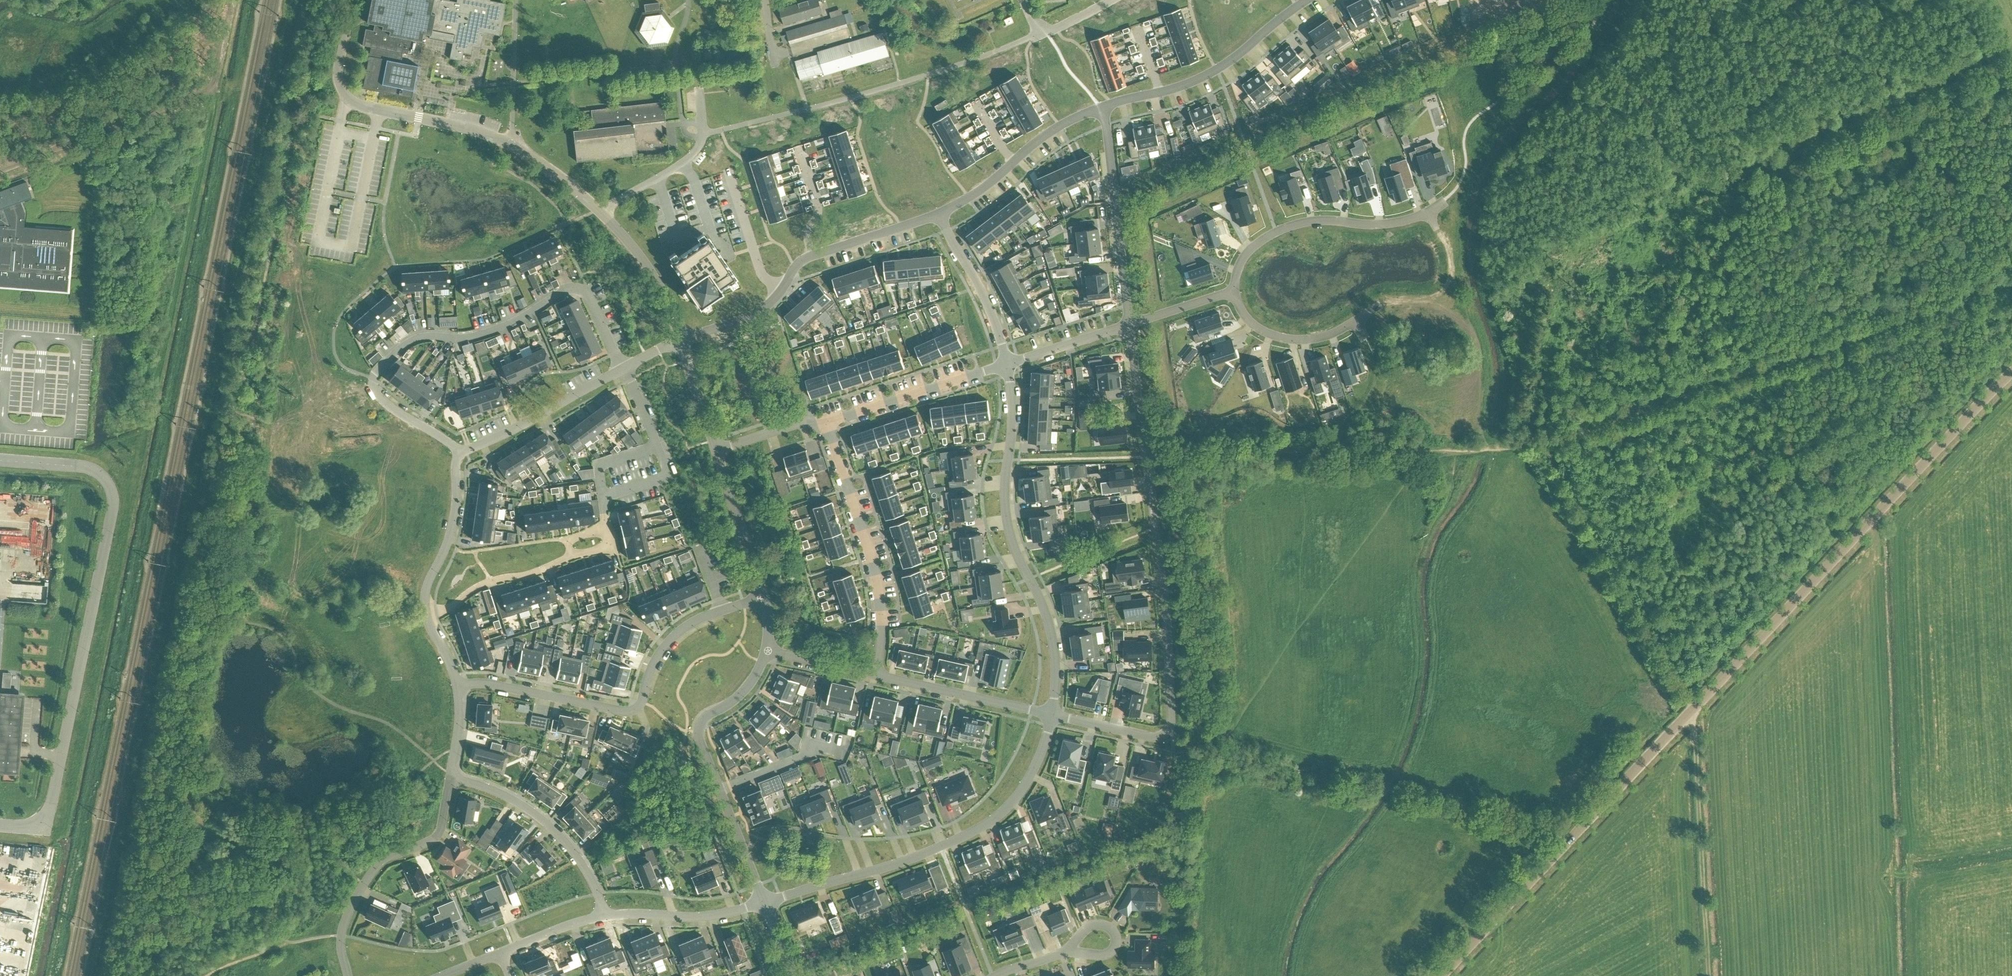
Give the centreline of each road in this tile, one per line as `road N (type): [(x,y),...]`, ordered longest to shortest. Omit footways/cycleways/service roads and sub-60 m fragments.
road 1 (tertiary): [(1441,975),(2011,373)]
road 2 (track): [(1541,447),(1693,709),(1708,975)]
road 3 (residential): [(1052,714),(1154,737),(1170,727),(1168,619),(1130,323)]
road 4 (residential): [(0,825),(30,827),(51,807),(112,498),(96,472),(0,460)]
road 5 (track): [(1991,64),(1715,183),(1672,156),(1647,99),(1591,34)]
road 6 (track): [(1541,447),(2011,281)]
road 7 (residential): [(457,453),(375,389),(378,367),(409,339),(466,339),(579,288),(623,368)]
road 8 (track): [(1148,455),(1541,447)]
road 9 (unclassified): [(599,211),(511,143),(347,99),(338,72),(352,0)]
road 10 (residential): [(764,901),(919,856),(983,825),(1024,785),(1052,714)]
road 11 (residential): [(1052,714),(1052,639),(1005,511),(1008,363)]
road 12 (residential): [(456,685),(484,683),(628,711),(679,631),(762,597)]
road 13 (unclassified): [(680,340),(745,320),(817,254),(938,214)]
road 14 (unclassified): [(764,901),(698,731),(748,686),(766,650)]
road 15 (residential): [(875,674),(877,586),(828,423)]
road 16 (residential): [(348,975),(340,935),(363,884),(379,862),(438,834),(450,777)]
road 17 (unclassified): [(1104,106),(1217,70),(1307,0)]
road 18 (residential): [(1234,290),(1235,271),(1253,244),(1294,224),(1379,224),(1427,212)]
road 19 (residential): [(1130,323),(1104,106)]
road 20 (residential): [(603,916),(585,869),(550,826),(510,798),(450,777)]
road 21 (unclassified): [(938,214),(1050,132),(1104,106)]
road 22 (residential): [(1008,363),(828,423)]
road 23 (residential): [(457,453),(623,368)]
road 24 (residential): [(875,674),(1052,714)]
road 25 (residential): [(1234,290),(1249,321),(1289,339),(1331,334),(1380,305)]
road 26 (residential): [(426,616),(425,592),(454,514),(457,453)]
road 27 (residential): [(1008,363),(984,295),(938,214)]
road 28 (residential): [(603,916),(708,916),(764,901)]
road 29 (residential): [(426,616),(490,581),(570,555)]
road 30 (unclassified): [(762,597),(715,450)]
road 31 (unclassified): [(680,340),(655,279),(599,211)]
road 32 (residential): [(599,211),(692,155),(702,132)]
road 33 (residential): [(1130,323),(1008,363)]
road 34 (residential): [(1022,0),(1037,34),(1113,0)]

